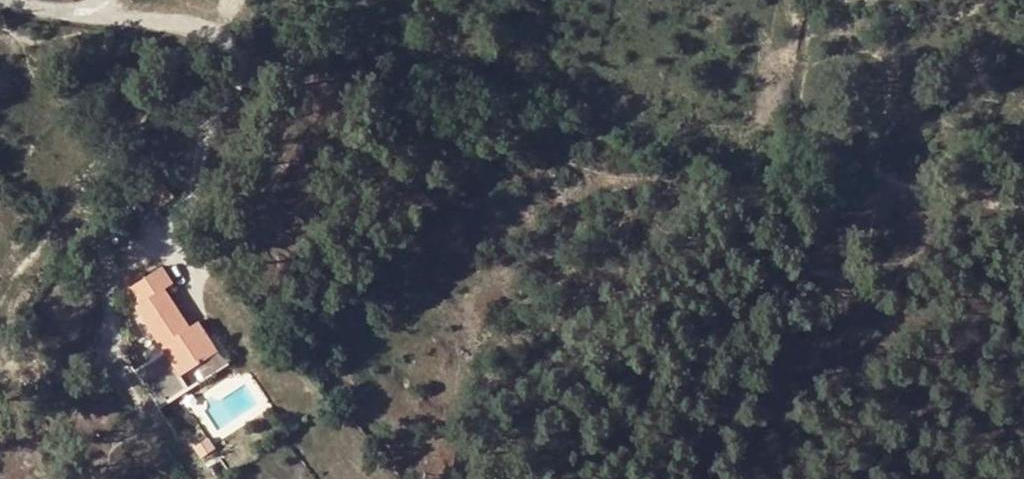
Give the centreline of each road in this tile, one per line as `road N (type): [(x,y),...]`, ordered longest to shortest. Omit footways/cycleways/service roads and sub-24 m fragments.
road 1 (residential): [(0,2),(205,30),(238,51),(234,91)]

